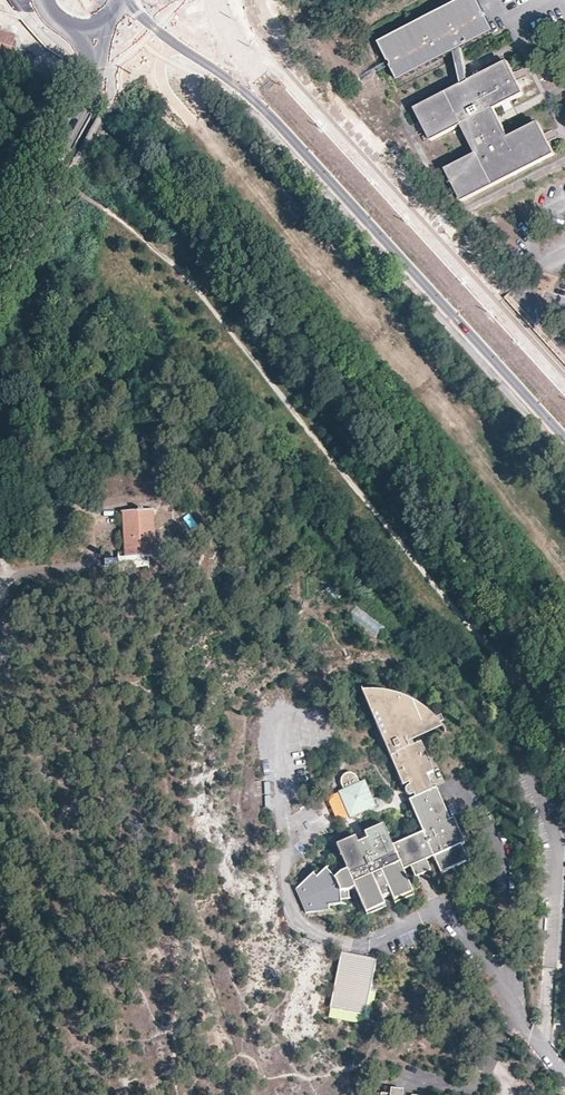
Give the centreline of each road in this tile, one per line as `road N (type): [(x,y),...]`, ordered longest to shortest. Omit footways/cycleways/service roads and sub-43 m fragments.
road 1 (tertiary): [(564,439),(253,101),(116,1)]
road 2 (secondary): [(99,61),(74,127),(0,257)]

